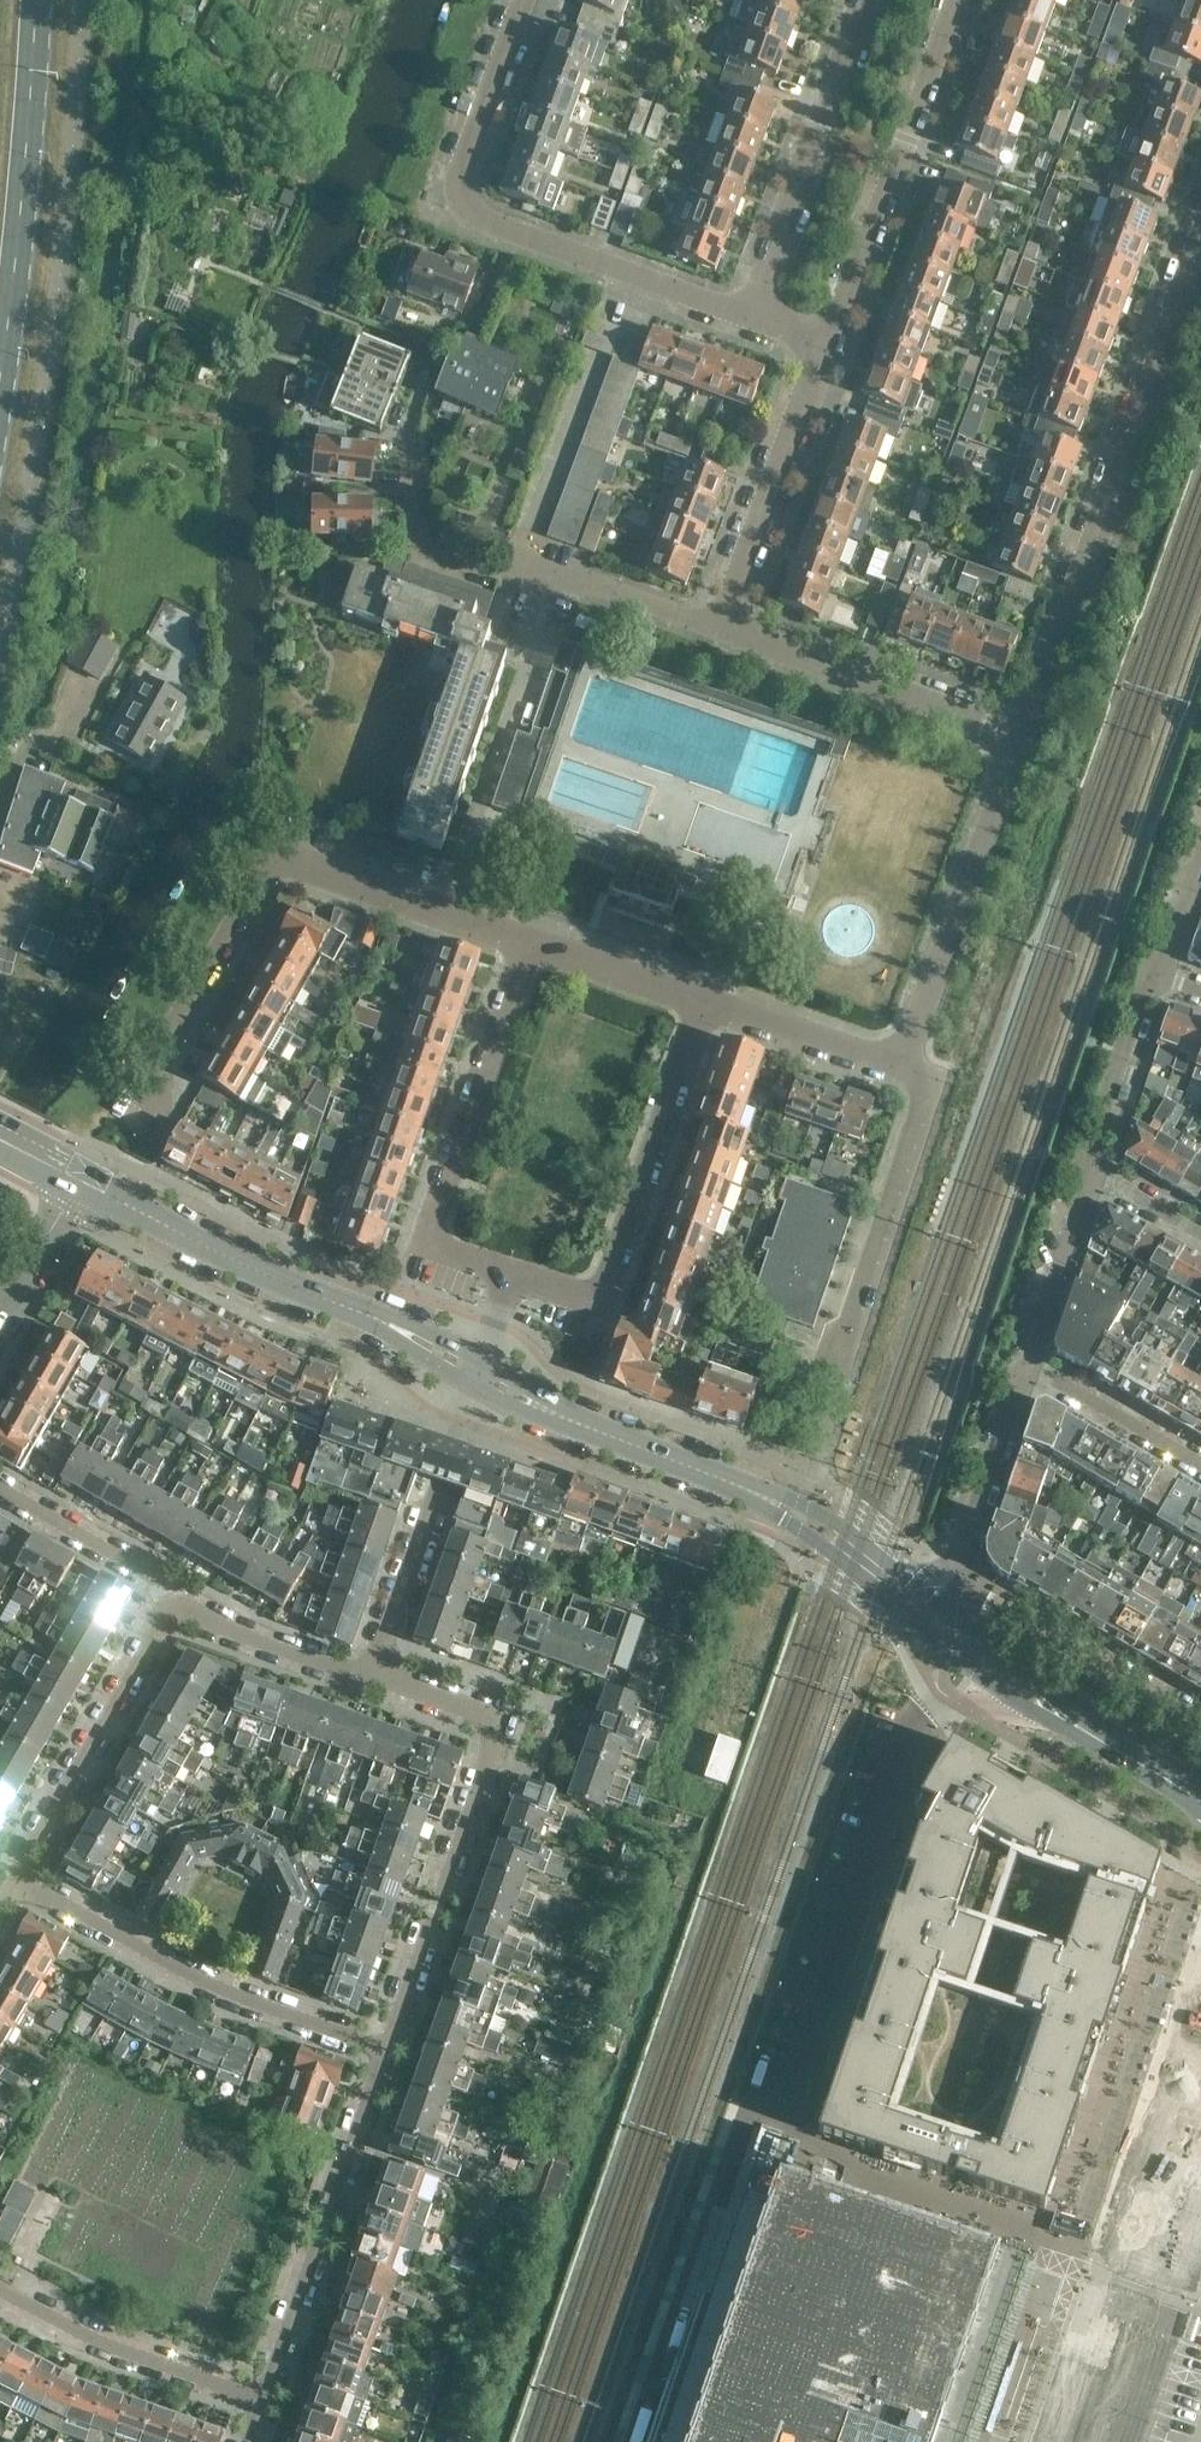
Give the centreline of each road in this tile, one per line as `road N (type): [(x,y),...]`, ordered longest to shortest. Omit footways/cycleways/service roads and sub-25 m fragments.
road 1 (residential): [(1020,731),(1200,229)]
road 2 (tertiary): [(930,1615),(799,1515),(478,1375)]
road 3 (residential): [(744,314),(504,231),(475,209),(472,172),(534,0)]
road 4 (residential): [(793,2106),(924,1668),(951,1635)]
road 5 (residential): [(384,2048),(500,1719),(373,1677)]
road 6 (tertiary): [(478,1375),(372,1316),(260,1271),(78,1179)]
road 7 (residential): [(511,1272),(597,1301),(703,997)]
road 8 (residential): [(526,938),(426,1242),(511,1272)]
road 9 (residential): [(384,2048),(194,1977),(14,1876)]
road 10 (primary): [(0,379),(37,0)]
road 11 (residential): [(841,350),(970,0)]
road 12 (residential): [(261,2399),(384,2048)]
road 13 (residential): [(904,1062),(1020,731)]
road 14 (residential): [(859,0),(744,314)]
road 15 (residential): [(373,1677),(478,1375)]
road 16 (residential): [(843,1354),(928,1092),(925,1078),(904,1062)]
road 17 (residential): [(422,370),(403,438),(410,521),(561,574)]
road 18 (residential): [(14,1876),(169,1609)]
road 19 (residential): [(1020,731),(735,632)]
road 20 (residential): [(735,632),(841,350)]
road 21 (tertiary): [(1200,1803),(951,1635)]
road 22 (residential): [(146,1108),(156,1058),(274,852)]
road 23 (residential): [(1200,1722),(951,1581)]
road 24 (residential): [(261,2399),(117,2348),(0,2289)]
road 25 (residential): [(526,938),(274,852)]
road 26 (residential): [(951,1581),(1024,1368)]
road 27 (residential): [(373,1677),(187,1606),(169,1609)]
road 28 (residential): [(169,1609),(157,1577),(0,1487)]
road 29 (residential): [(1087,1176),(1091,1140),(1155,973)]
road 30 (residential): [(904,1062),(703,997)]
road 31 (residential): [(1024,1368),(1083,1208),(1087,1176)]
road 32 (residential): [(1024,1368),(1200,1465)]
road 33 (residential): [(703,997),(526,938)]
road 34 (residential): [(561,574),(735,632)]
road 35 (tertiary): [(0,1309),(78,1179)]
road 36 (residential): [(1200,1234),(1087,1176)]

